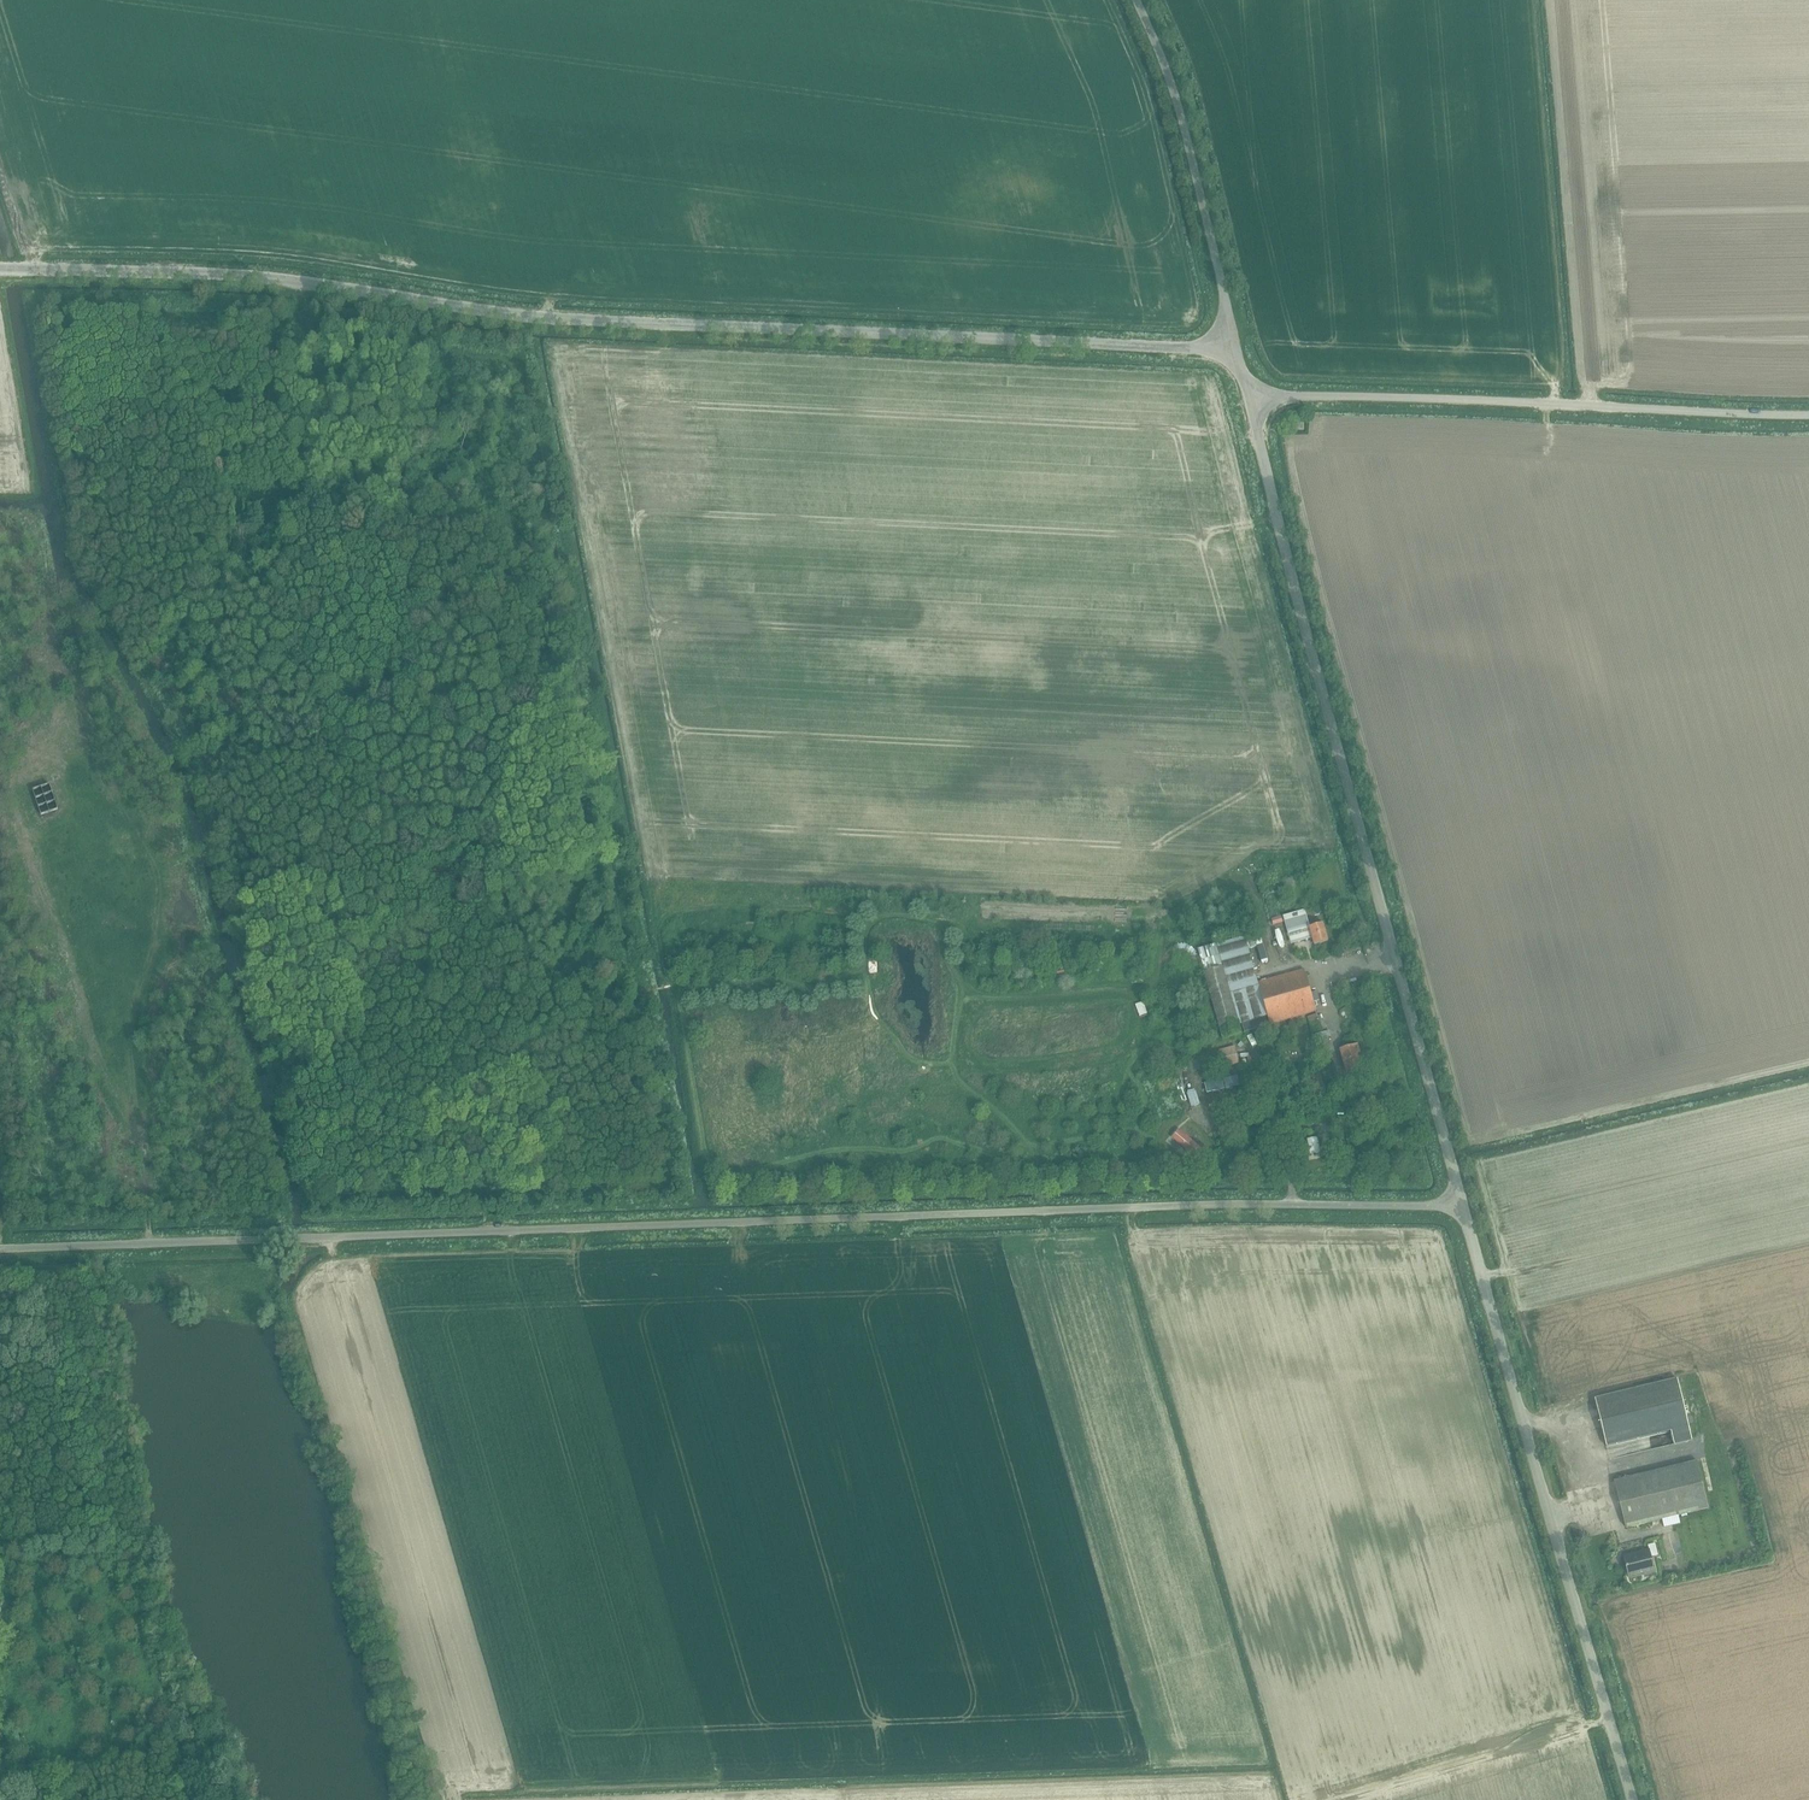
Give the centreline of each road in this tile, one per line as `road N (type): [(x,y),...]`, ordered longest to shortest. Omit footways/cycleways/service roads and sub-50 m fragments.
road 1 (unclassified): [(0,1249),(1146,1207),(1464,1204)]
road 2 (unclassified): [(1237,349),(600,324),(253,274),(0,271)]
road 3 (unclassified): [(1464,1204),(1251,405)]
road 4 (unclassified): [(1628,1799),(1464,1204)]
road 5 (track): [(423,1799),(405,1729),(406,1689),(362,1603),(289,1344),(287,1307),(332,1269),(326,1237)]
road 6 (unclassified): [(1251,405),(1297,395),(1808,416)]
road 7 (unclassified): [(1237,349),(1181,108),(1140,0)]

